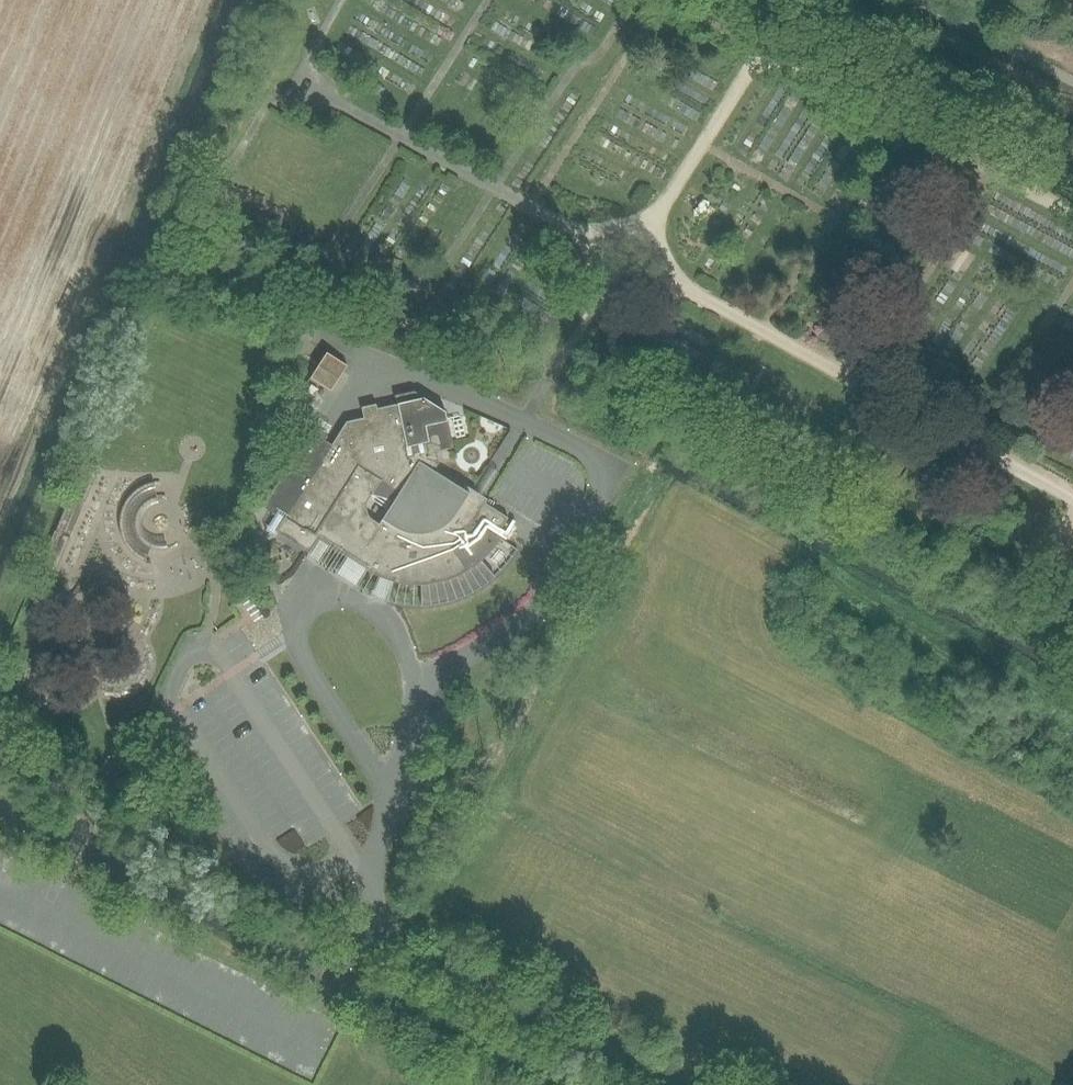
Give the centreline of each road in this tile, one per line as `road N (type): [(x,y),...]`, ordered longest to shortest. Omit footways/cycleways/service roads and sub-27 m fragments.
road 1 (unclassified): [(682,1084),(407,951),(375,924),(361,895)]

